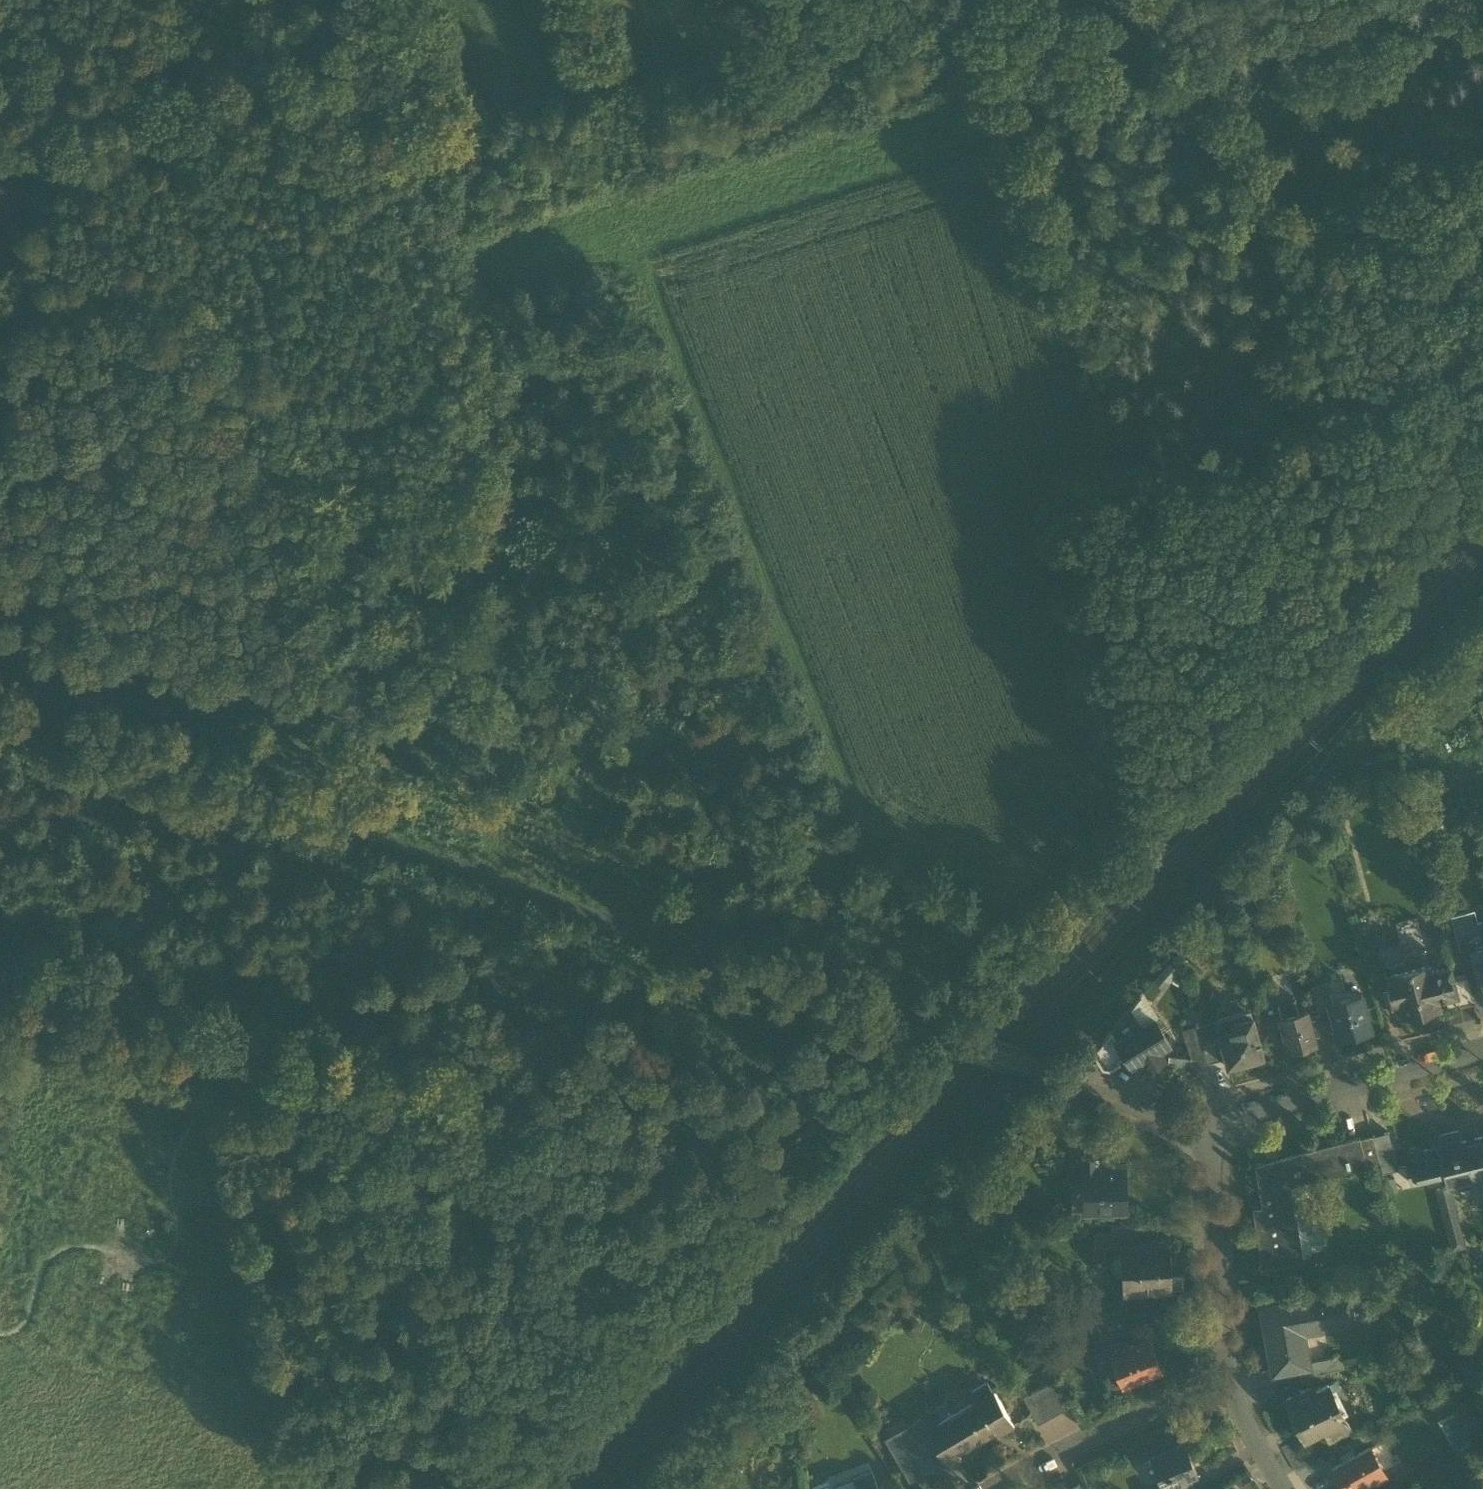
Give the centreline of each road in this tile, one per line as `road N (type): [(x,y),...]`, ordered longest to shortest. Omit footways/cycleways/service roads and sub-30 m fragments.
road 1 (residential): [(1213,1130),(1482,1052)]
road 2 (residential): [(1213,1130),(1214,1202),(1239,1389)]
road 3 (residential): [(1007,1488),(1191,1400),(1239,1389)]
road 4 (track): [(904,1029),(1063,1079)]
road 5 (residential): [(1063,1079),(1213,1130)]

